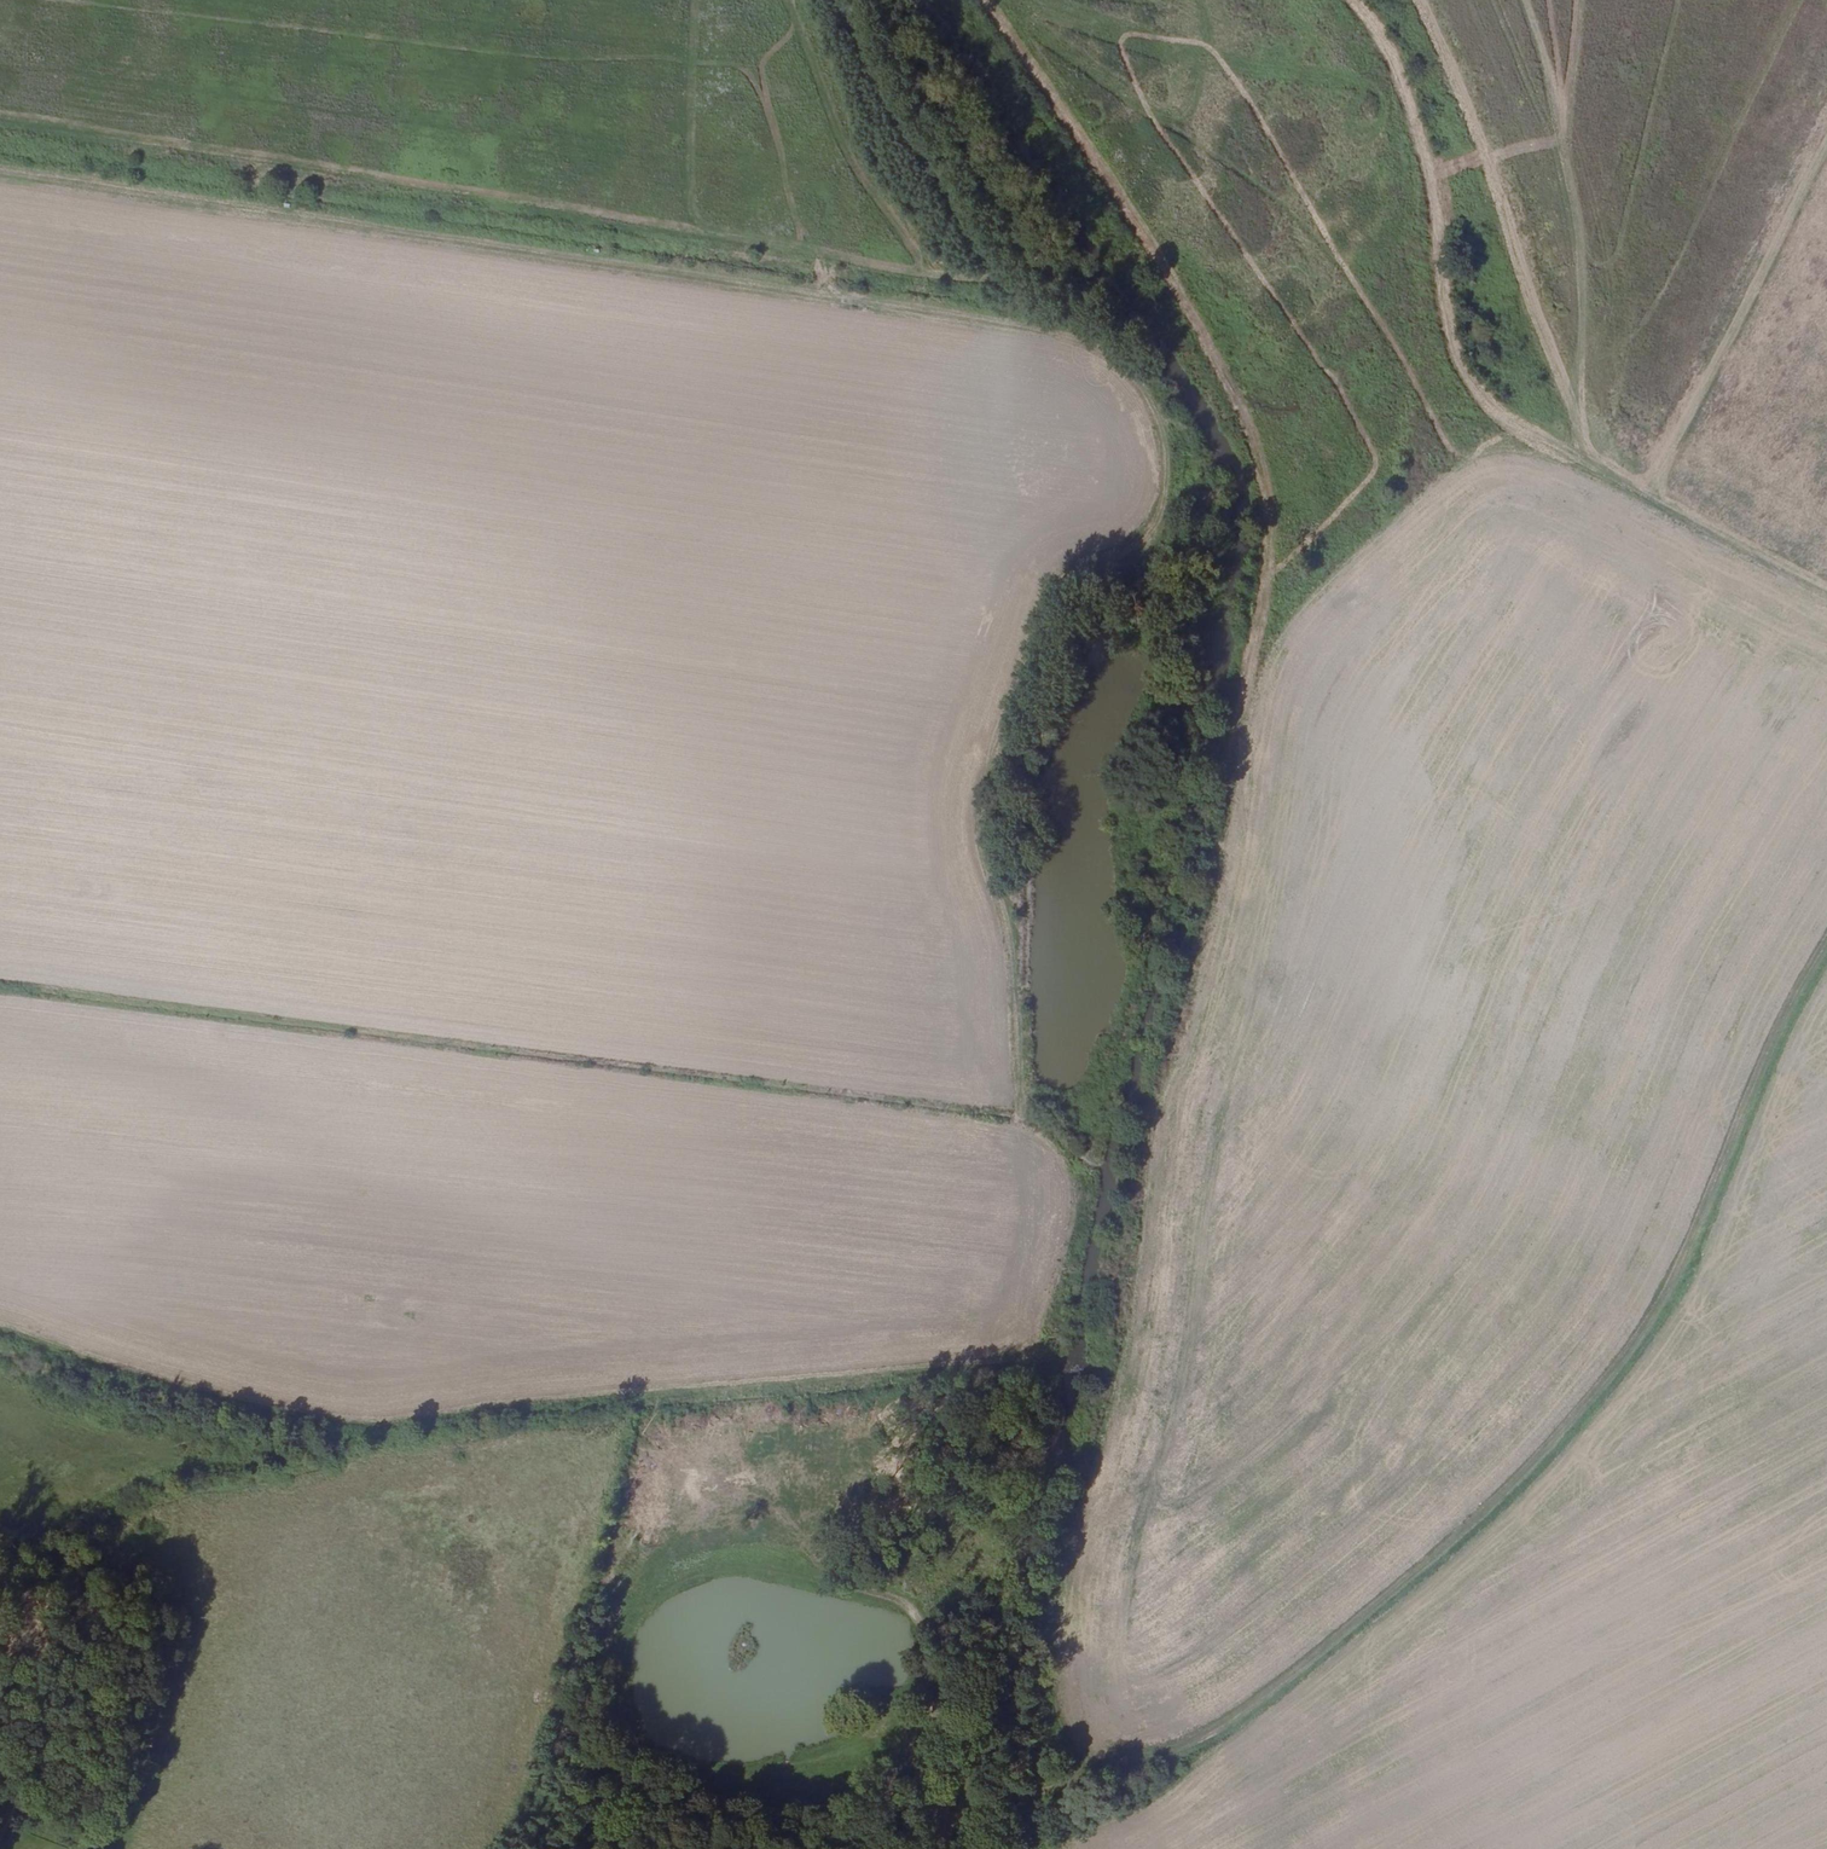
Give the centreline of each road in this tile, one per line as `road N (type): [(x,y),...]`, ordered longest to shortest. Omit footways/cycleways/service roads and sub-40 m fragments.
road 1 (track): [(0,1329),(299,1417),(366,1423),(1033,1364),(1064,1364),(1122,1384),(1123,1411),(1097,1447),(1055,1628),(1065,1728),(1087,1754)]
road 2 (track): [(1826,946),(1765,1054),(1635,1351),(1503,1500),(1331,1652),(1207,1732),(1130,1763),(1087,1754),(1022,1787)]
road 3 (track): [(1593,454),(1539,362),(1408,0)]
road 4 (track): [(879,0),(1104,346)]
road 5 (track): [(1826,590),(1593,454)]

